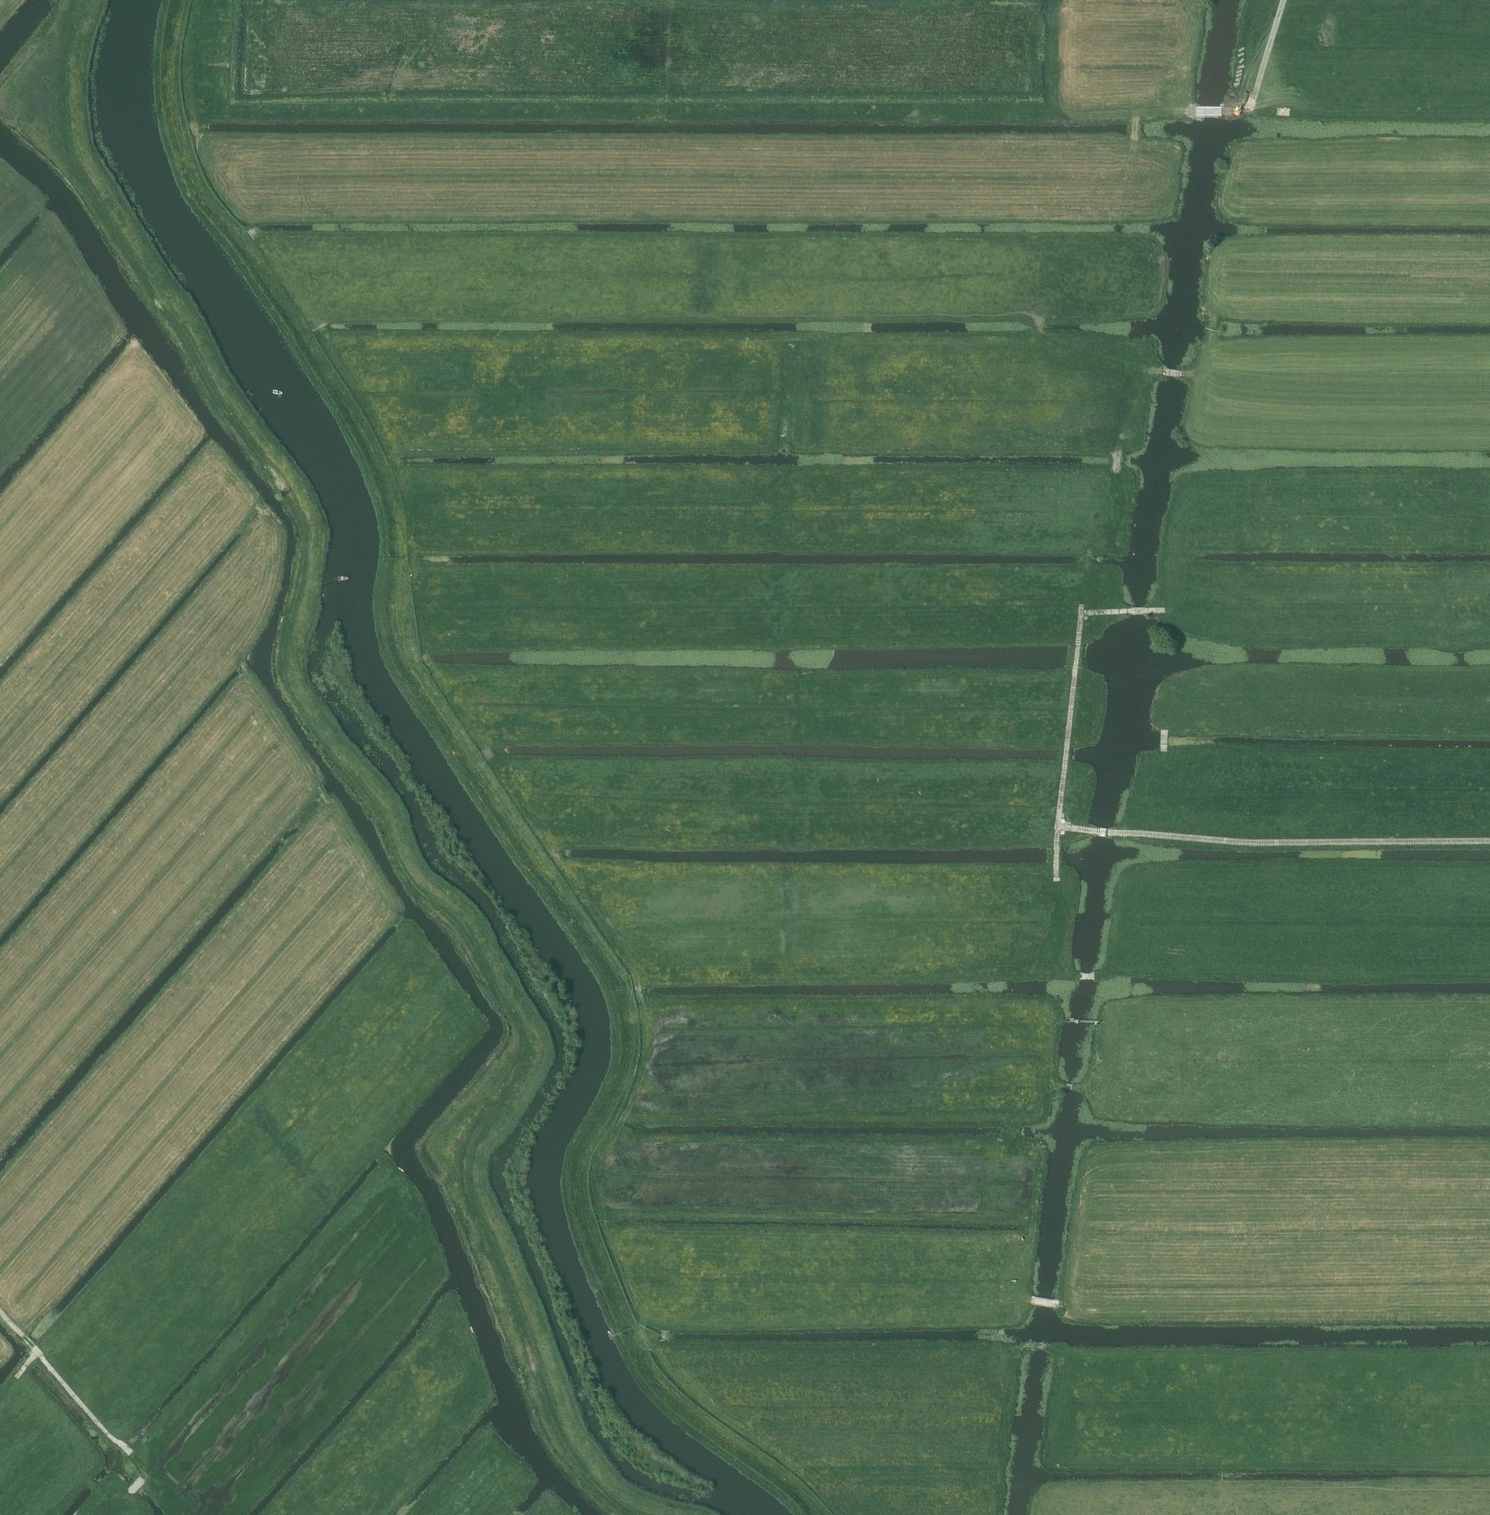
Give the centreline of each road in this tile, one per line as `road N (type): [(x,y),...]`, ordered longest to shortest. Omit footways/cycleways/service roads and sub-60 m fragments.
road 1 (track): [(1489,841),(1247,843),(1058,828),(1081,612),(1164,610)]
road 2 (track): [(0,1312),(130,1453)]
road 3 (track): [(1283,0),(1252,105),(1225,116),(1184,113)]

